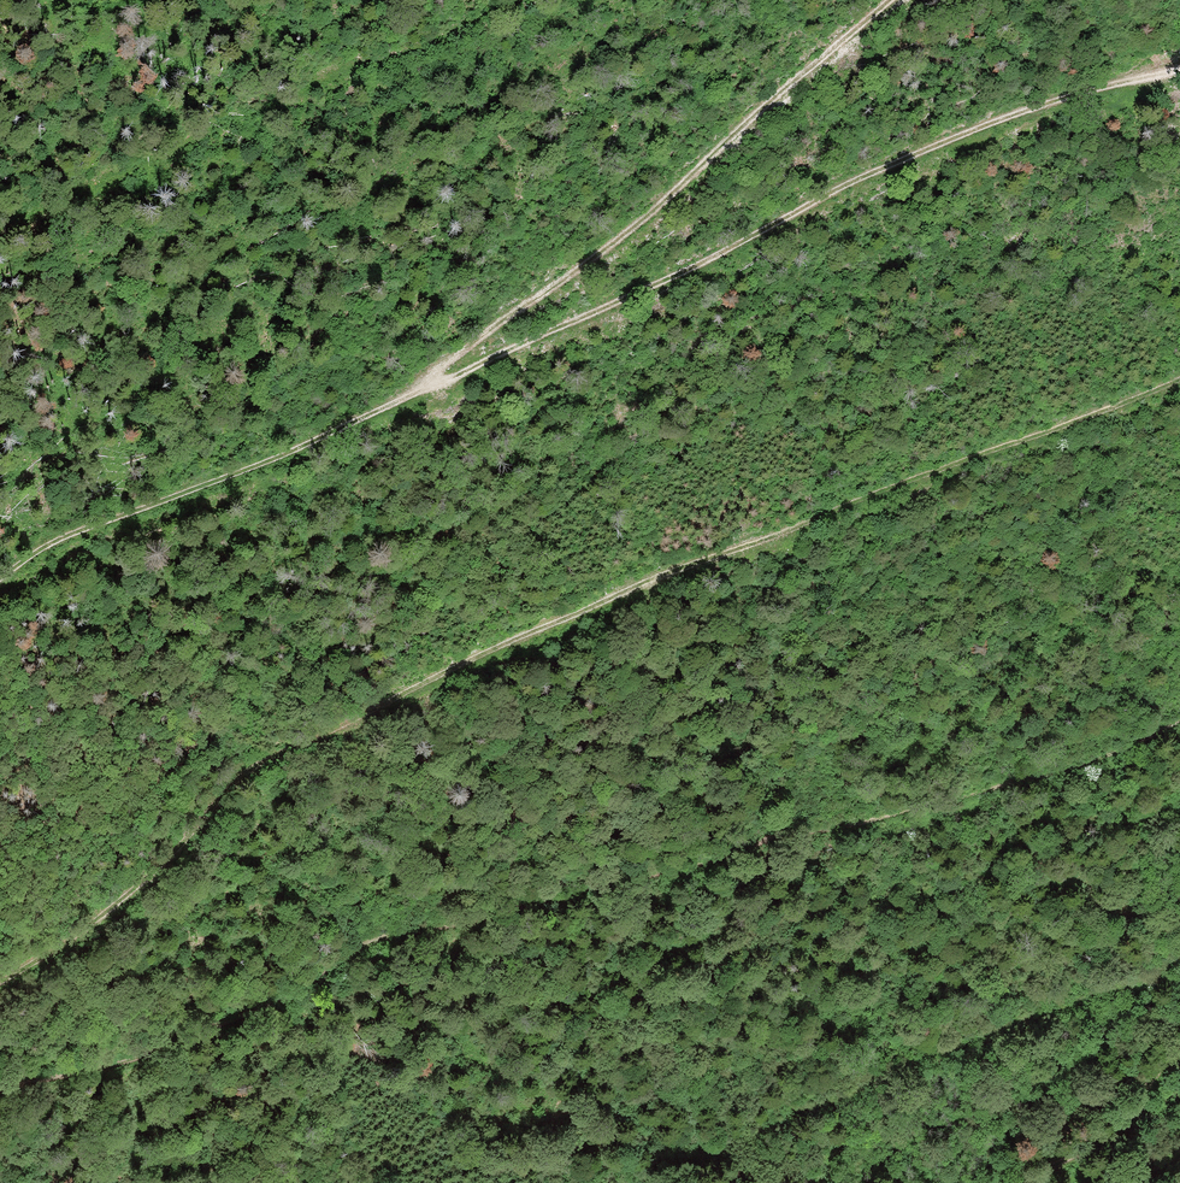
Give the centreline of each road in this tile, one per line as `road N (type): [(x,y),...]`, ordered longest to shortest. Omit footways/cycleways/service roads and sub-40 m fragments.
road 1 (track): [(1179,381),(617,596),(282,754),(246,776),(110,910),(0,983)]
road 2 (track): [(0,583),(68,536),(286,453),(747,240),(934,142),(1066,96),(1179,72)]
road 3 (track): [(1179,723),(1079,766),(961,799),(385,939),(193,1040),(0,1091)]
road 4 (track): [(396,399),(645,212),(882,0)]
road 5 (track): [(1030,1182),(1119,1128),(1179,1050)]

